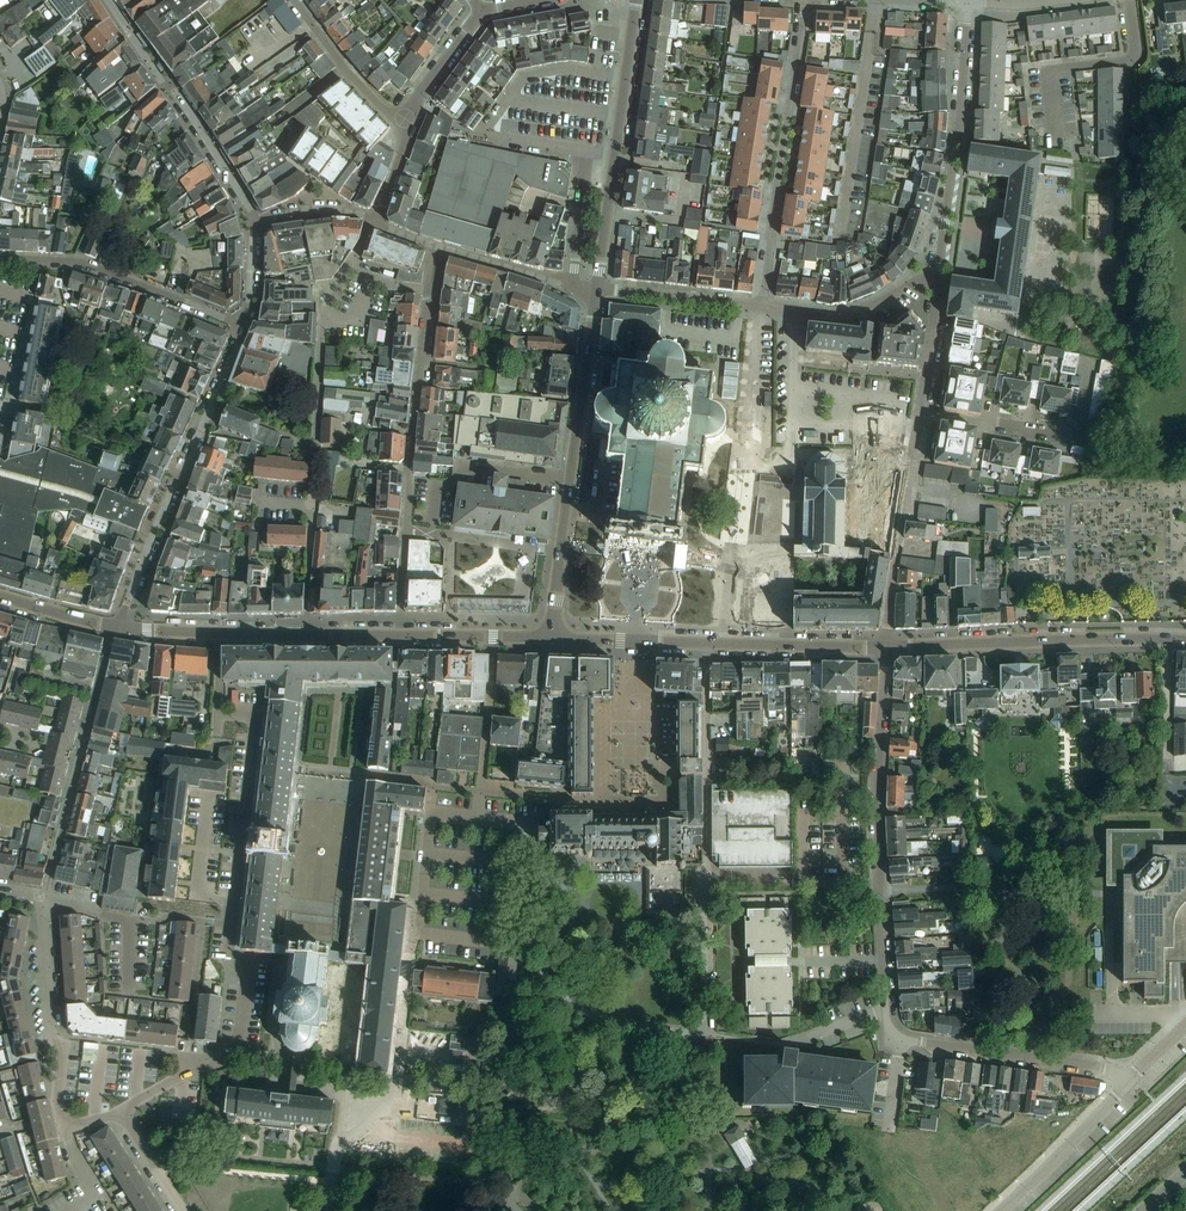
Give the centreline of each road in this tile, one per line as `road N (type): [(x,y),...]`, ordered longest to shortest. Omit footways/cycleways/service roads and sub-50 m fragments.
road 1 (residential): [(885,648),(877,813),(891,1034),(1109,1069),(1128,1082)]
road 2 (residential): [(139,1082),(202,1071),(227,1061),(240,1044),(249,972),(227,956),(257,713),(216,711)]
road 3 (residential): [(304,635),(323,313),(370,217)]
road 4 (residential): [(399,636),(411,427),(437,247)]
road 5 (tertiary): [(553,638),(596,288)]
road 6 (tertiary): [(553,638),(885,648)]
road 7 (residential): [(118,627),(242,319)]
road 8 (residential): [(762,305),(806,0)]
road 9 (tertiary): [(885,648),(1185,641)]
road 10 (tertiary): [(596,288),(635,0)]
road 11 (residential): [(938,267),(958,151),(968,0)]
road 12 (residential): [(254,221),(173,88),(160,81),(108,0)]
road 13 (residential): [(45,895),(51,1035),(63,1043),(132,1050),(139,1055),(139,1082)]
road 14 (residential): [(242,319),(72,264),(0,260)]
road 15 (residential): [(920,412),(1078,440),(1090,361)]
road 16 (residential): [(885,648),(920,412)]
road 17 (residential): [(96,690),(45,895)]
road 18 (residential): [(762,305),(835,316),(938,267)]
road 19 (tertiary): [(304,635),(118,627)]
road 20 (residential): [(997,1210),(1128,1082)]
road 21 (residential): [(293,0),(405,136)]
road 22 (unclassified): [(762,305),(596,288)]
road 23 (residential): [(128,994),(129,920),(45,895)]
road 24 (tertiary): [(399,636),(553,638)]
road 25 (residential): [(405,136),(424,92),(481,11)]
road 26 (residential): [(920,412),(938,267)]
road 27 (unclassified): [(437,247),(570,286)]
road 28 (unclassified): [(587,150),(570,286)]

